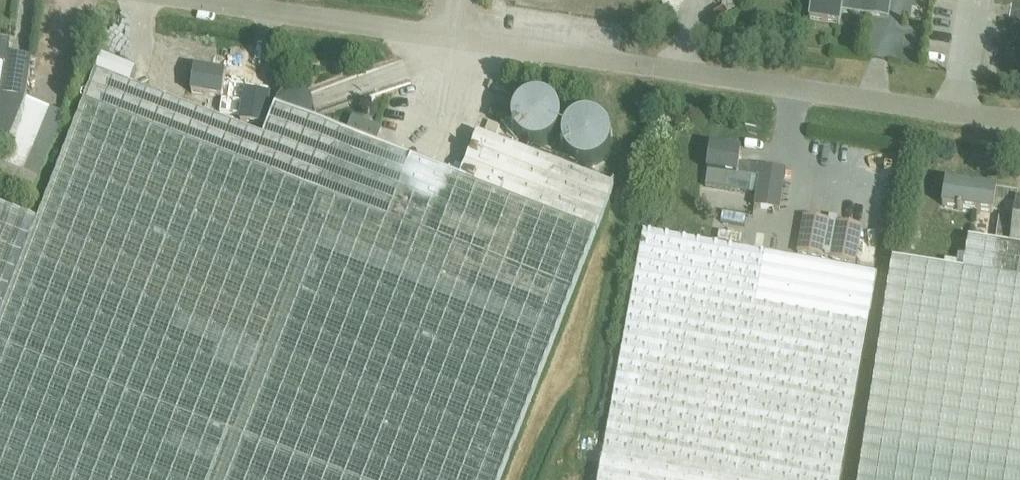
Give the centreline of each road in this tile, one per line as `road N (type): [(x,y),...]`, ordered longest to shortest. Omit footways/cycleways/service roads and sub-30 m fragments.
road 1 (residential): [(1019,121),(219,0)]

